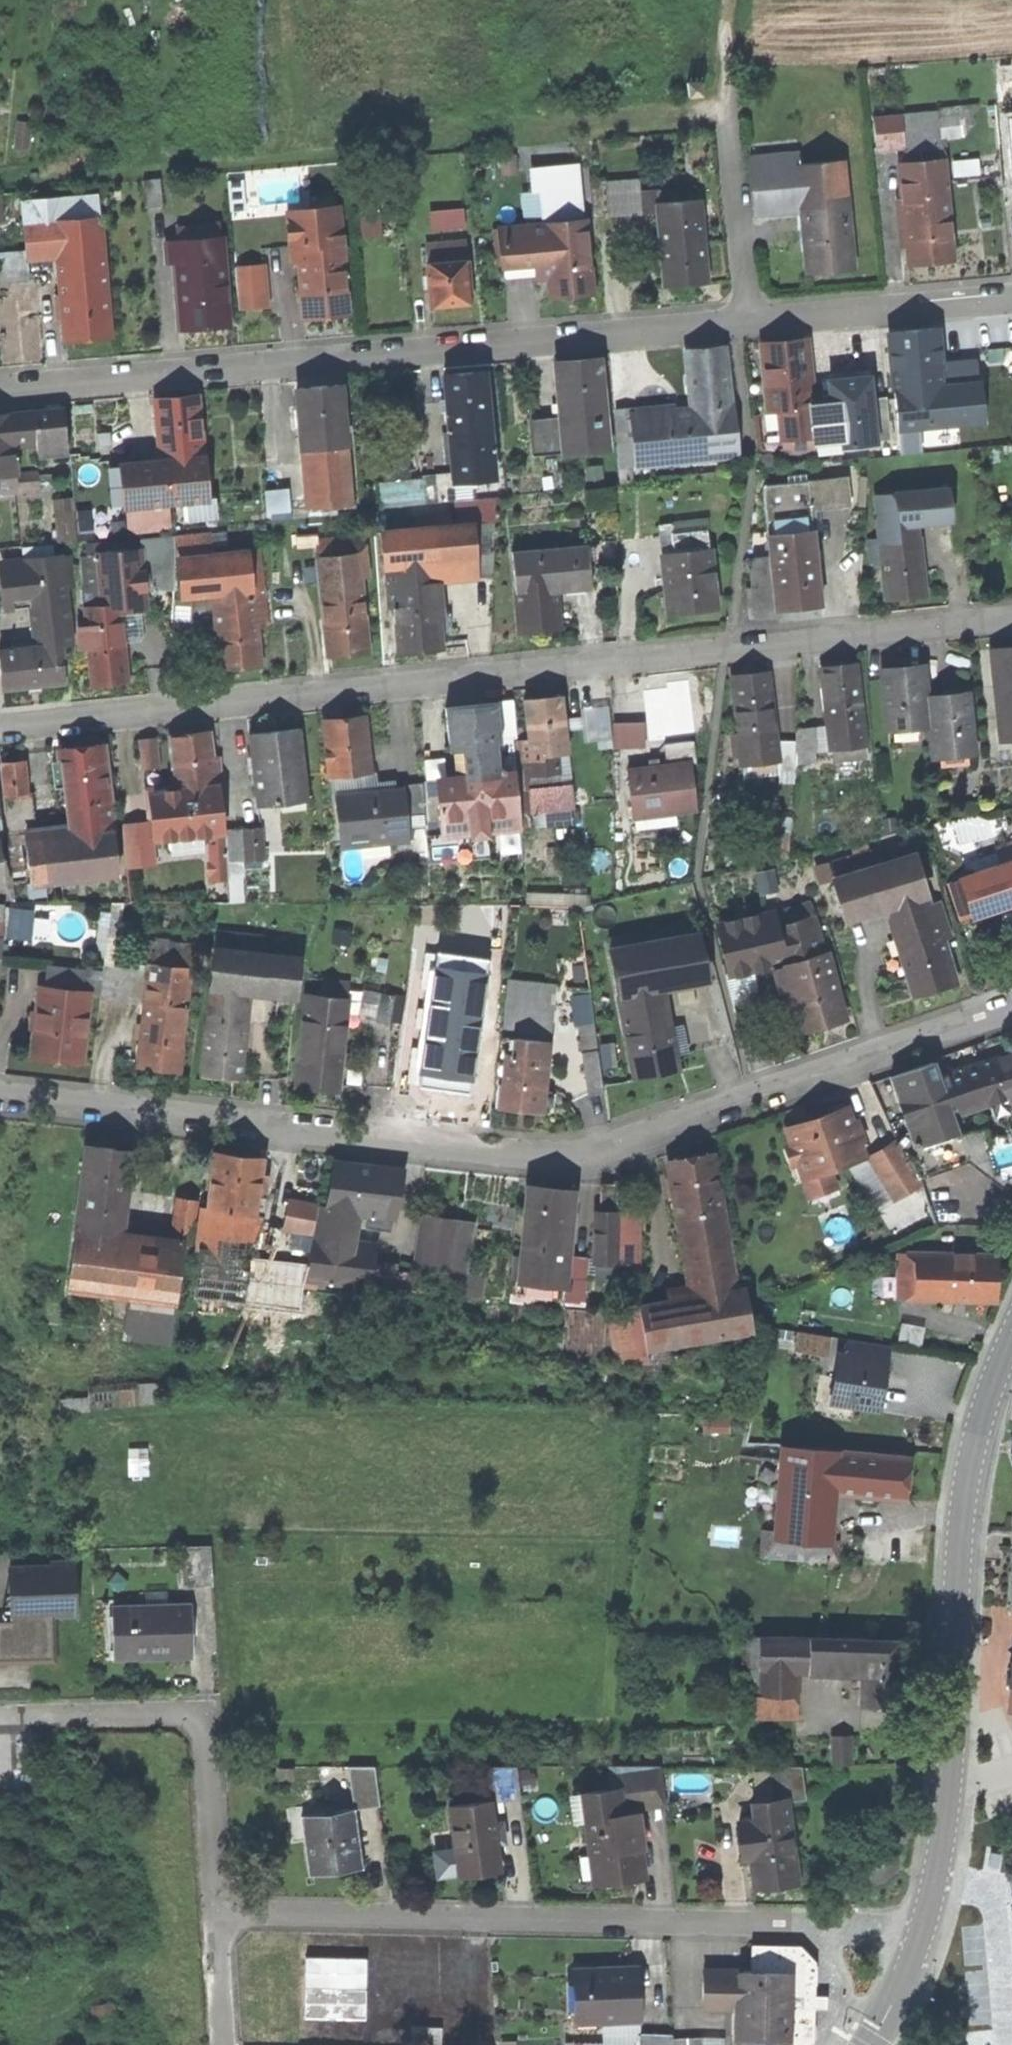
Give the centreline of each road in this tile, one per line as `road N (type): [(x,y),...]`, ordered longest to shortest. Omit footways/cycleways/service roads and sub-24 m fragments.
road 1 (residential): [(1011,1018),(752,1098),(593,1158),(529,1161),(0,1099)]
road 2 (residential): [(0,729),(1011,619)]
road 3 (residential): [(0,390),(748,324)]
road 4 (residential): [(218,1911),(808,1922),(911,1959)]
road 5 (primary): [(911,1959),(930,1902),(948,1785),(966,1475),(1011,1332)]
road 6 (residential): [(218,1911),(203,1717),(0,1726),(2,1774)]
road 7 (residential): [(748,324),(1011,303)]
road 8 (residential): [(748,324),(731,120)]
road 9 (residential): [(225,2044),(218,1911)]
road 10 (residential): [(911,1959),(943,1978),(996,2044)]

